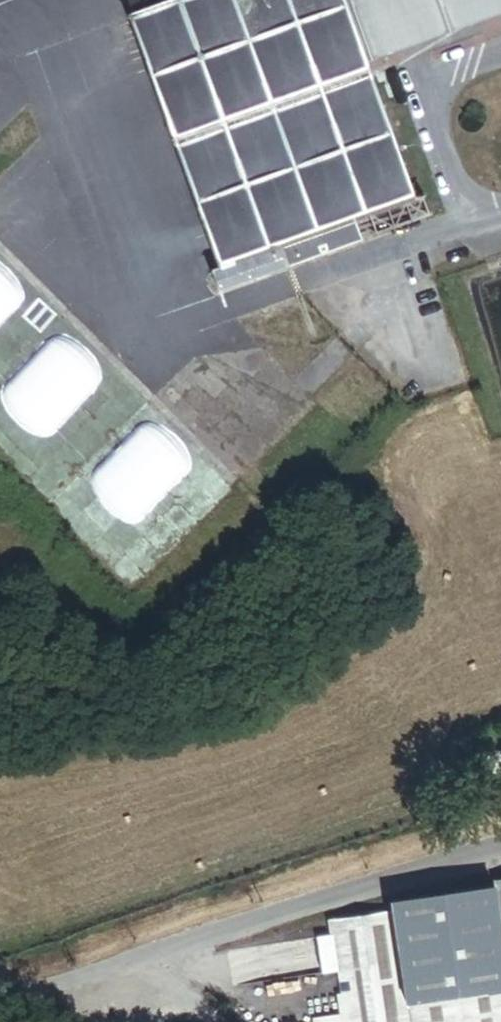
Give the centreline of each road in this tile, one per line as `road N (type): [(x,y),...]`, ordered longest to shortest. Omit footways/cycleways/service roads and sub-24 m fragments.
road 1 (residential): [(500,840),(162,954)]
road 2 (residential): [(162,954),(0,1007)]

